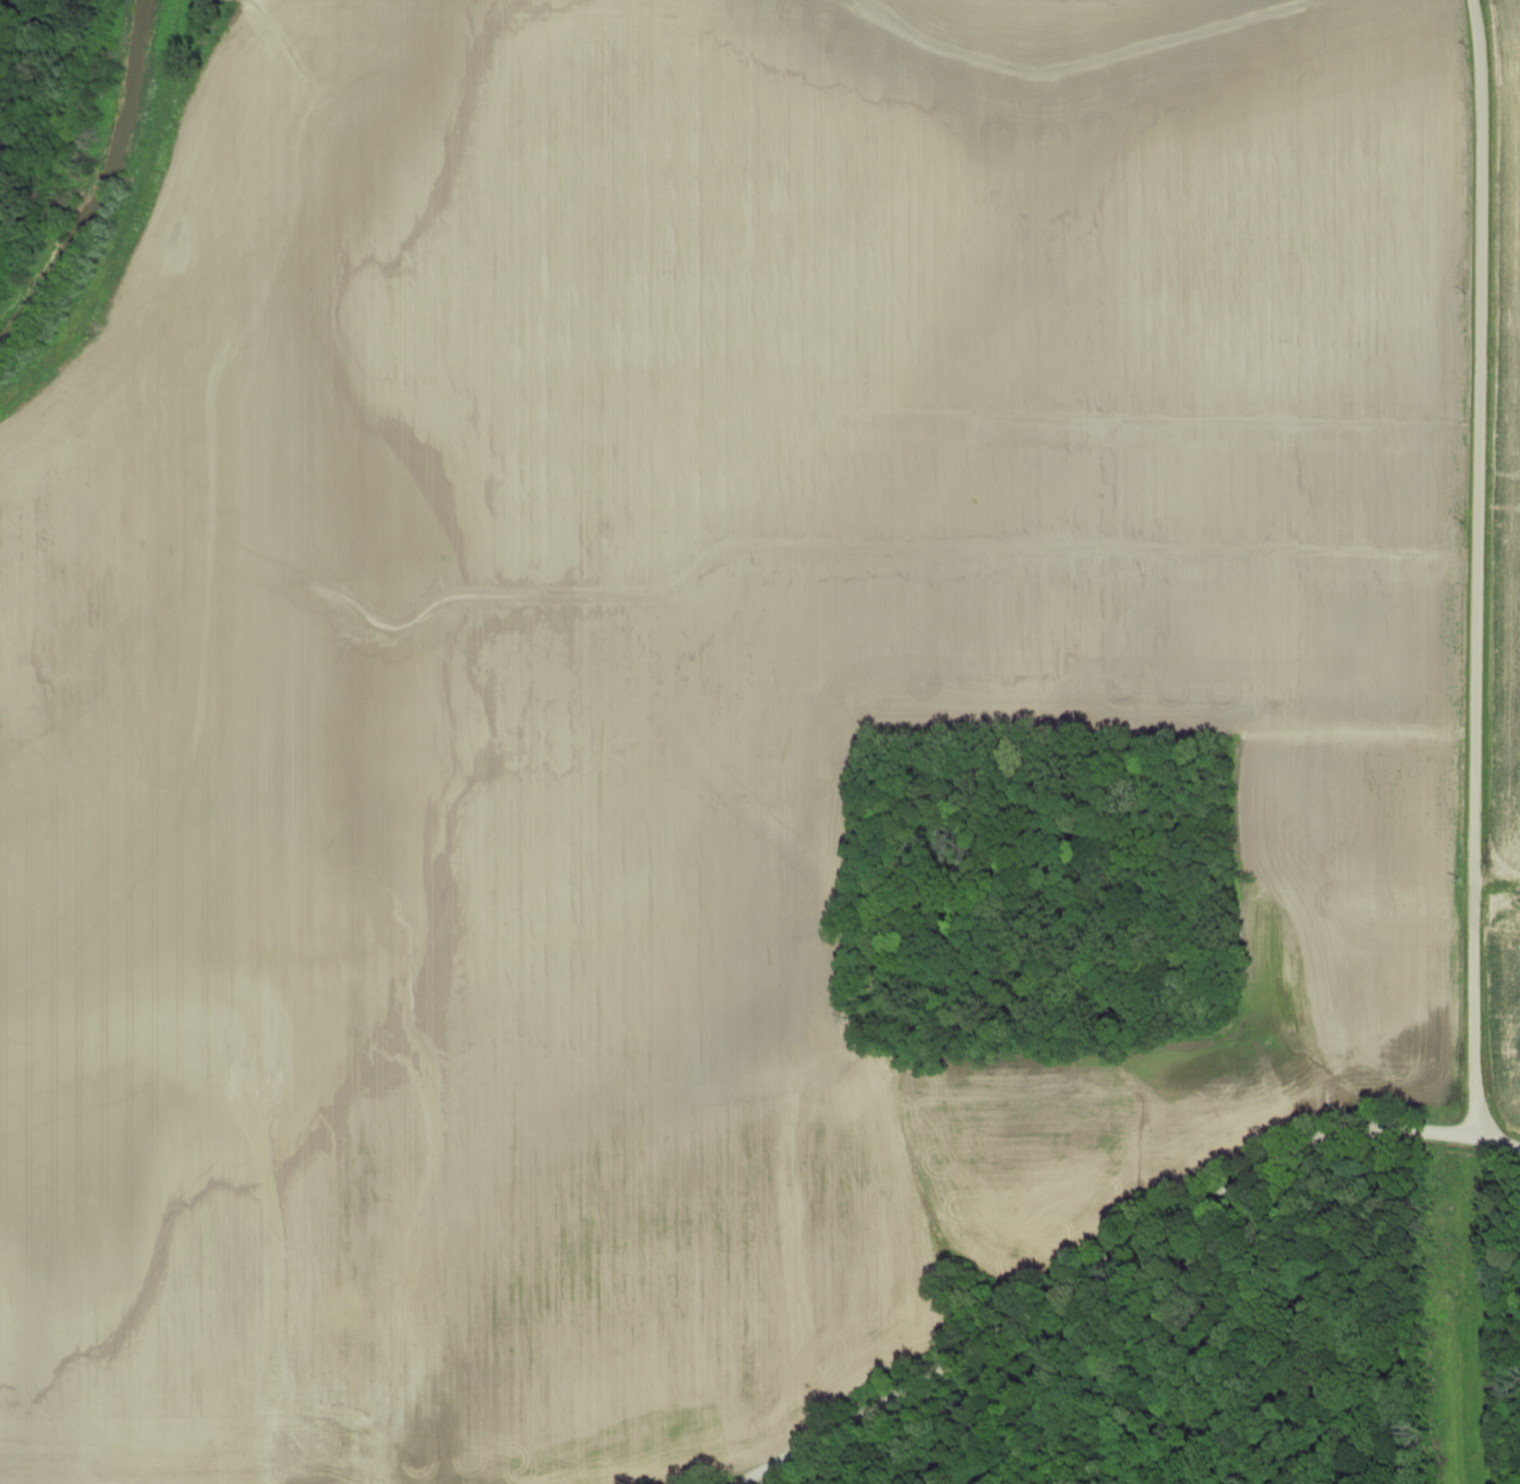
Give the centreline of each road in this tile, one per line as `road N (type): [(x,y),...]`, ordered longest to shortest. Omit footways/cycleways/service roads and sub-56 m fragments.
road 1 (residential): [(1488,1143),(1482,61),(1475,0)]
road 2 (residential): [(733,1483),(831,1434),(1301,1150),(1368,1131),(1488,1143)]

